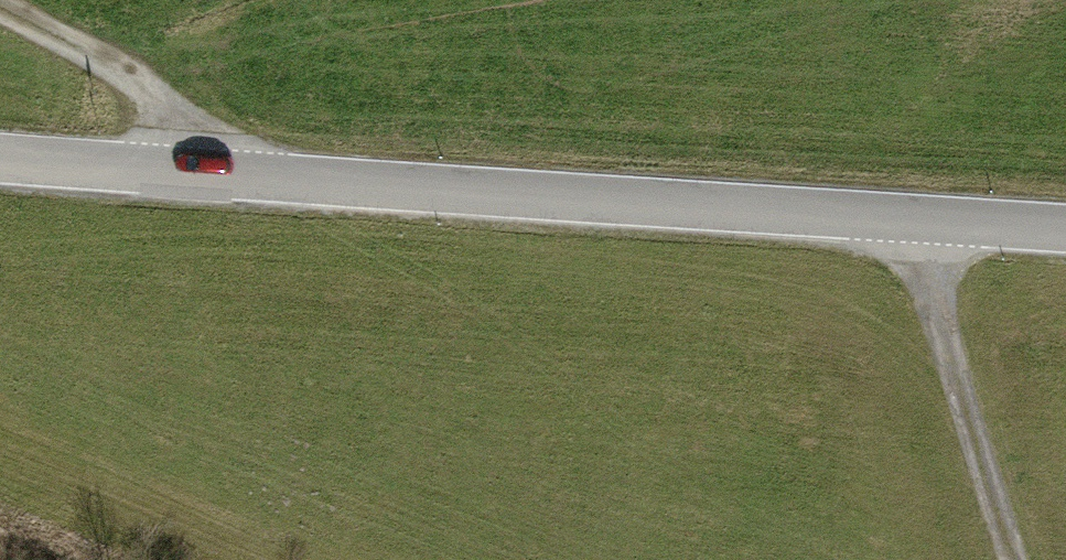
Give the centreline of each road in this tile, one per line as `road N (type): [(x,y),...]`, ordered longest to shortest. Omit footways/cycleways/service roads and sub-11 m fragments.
road 1 (tertiary): [(1065,205),(0,138)]
road 2 (track): [(898,195),(1017,559)]
road 3 (track): [(0,11),(238,150)]

